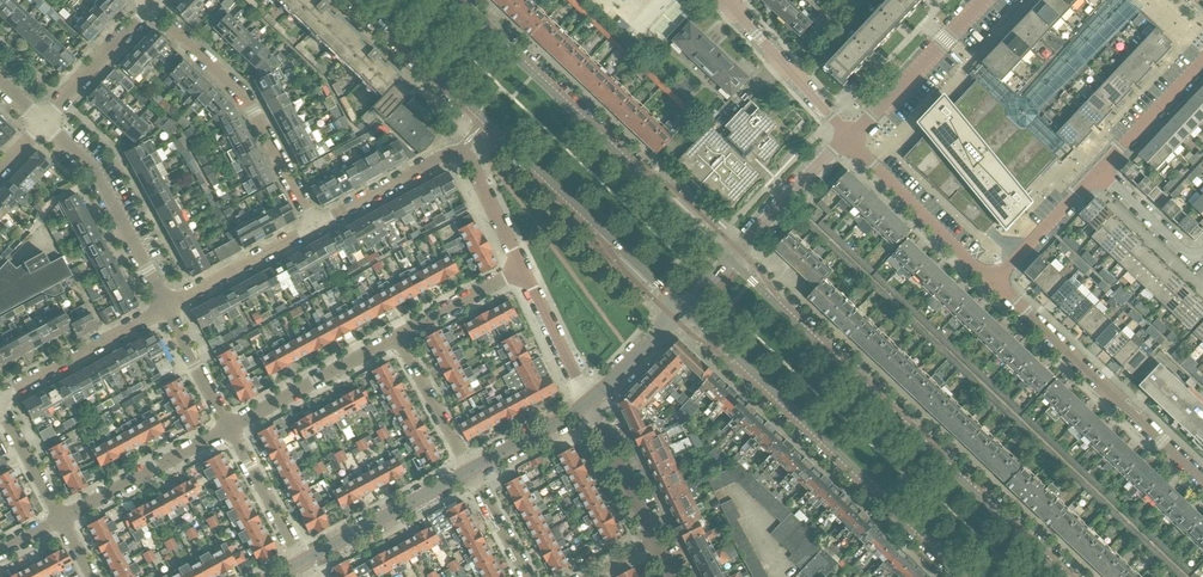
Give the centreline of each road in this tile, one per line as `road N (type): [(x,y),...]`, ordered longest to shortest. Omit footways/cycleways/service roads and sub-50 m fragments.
road 1 (tertiary): [(1065,576),(729,260)]
road 2 (tertiary): [(357,0),(684,309)]
road 3 (tertiary): [(684,309),(969,576)]
road 4 (tertiary): [(729,260),(455,0)]
road 5 (residential): [(524,269),(461,146),(315,225)]
road 6 (residential): [(1202,481),(996,288)]
road 7 (residential): [(152,8),(239,89),(315,225)]
road 8 (residential): [(165,308),(89,165),(44,123)]
road 9 (residential): [(996,288),(850,140)]
road 10 (residential): [(850,140),(987,0)]
road 11 (tertiary): [(301,563),(471,472)]
road 12 (residential): [(229,430),(398,339)]
road 13 (residential): [(61,520),(229,430)]
road 14 (residential): [(165,308),(0,400)]
road 15 (residential): [(850,140),(725,0)]
road 16 (residential): [(315,225),(165,308)]
road 17 (residential): [(729,260),(850,140)]
road 18 (residential): [(44,123),(152,8)]
road 19 (residential): [(658,539),(590,402)]
road 20 (residential): [(996,288),(1100,176)]
road 21 (residential): [(471,472),(398,339)]
road 22 (residential): [(229,430),(301,563)]
road 23 (residential): [(1100,176),(1202,68)]
road 24 (residential): [(590,402),(524,269)]
road 25 (residential): [(398,339),(524,269)]
road 26 (residential): [(1100,176),(1193,262),(1202,252)]
road 27 (tertiary): [(471,472),(590,402)]
road 28 (residential): [(165,308),(229,430)]
road 29 (tertiary): [(590,402),(684,309)]
road 30 (residential): [(61,520),(0,407)]
road 31 (residential): [(529,576),(471,472)]

